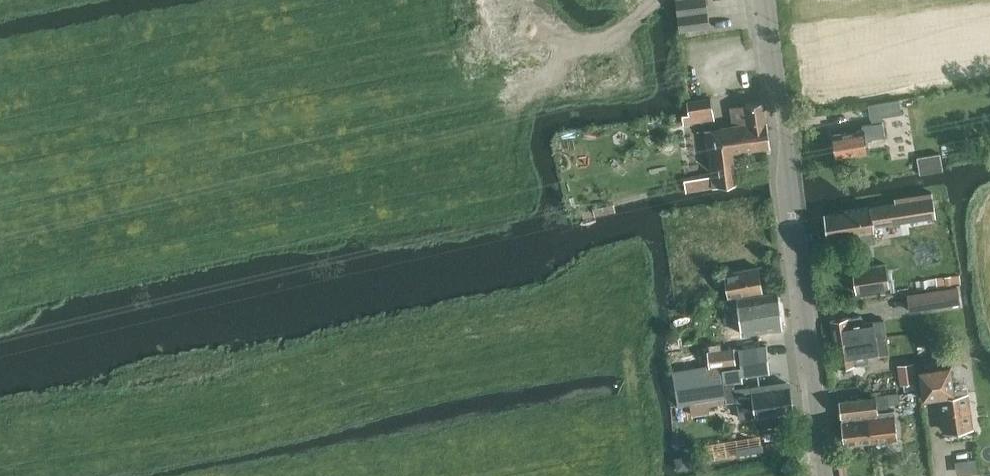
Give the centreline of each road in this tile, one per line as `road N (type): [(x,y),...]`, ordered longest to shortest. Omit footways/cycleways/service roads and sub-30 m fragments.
road 1 (tertiary): [(823,475),(767,0)]
road 2 (track): [(547,76),(613,39),(657,0)]

